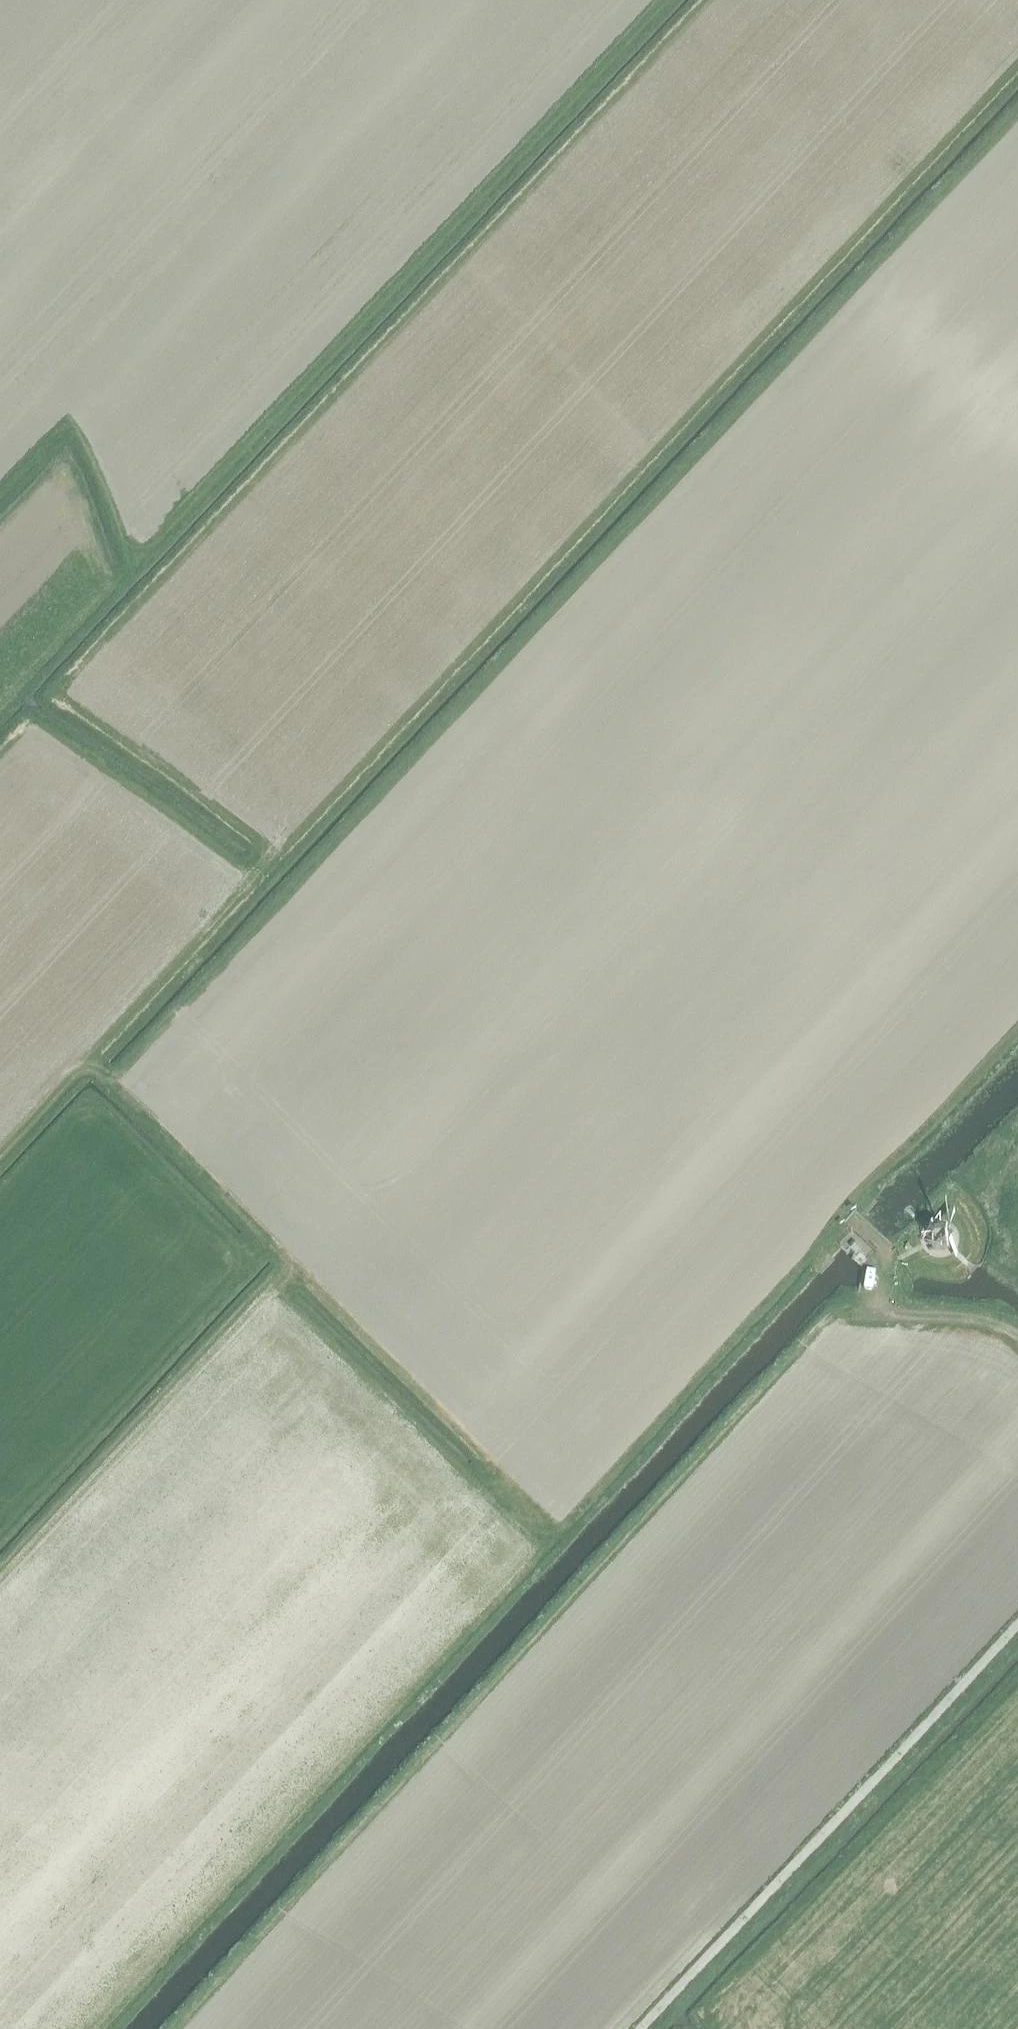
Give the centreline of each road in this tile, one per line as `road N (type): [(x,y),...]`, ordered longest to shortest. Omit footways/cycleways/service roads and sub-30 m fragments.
road 1 (track): [(1017,1336),(978,1318),(880,1312),(882,1255)]

